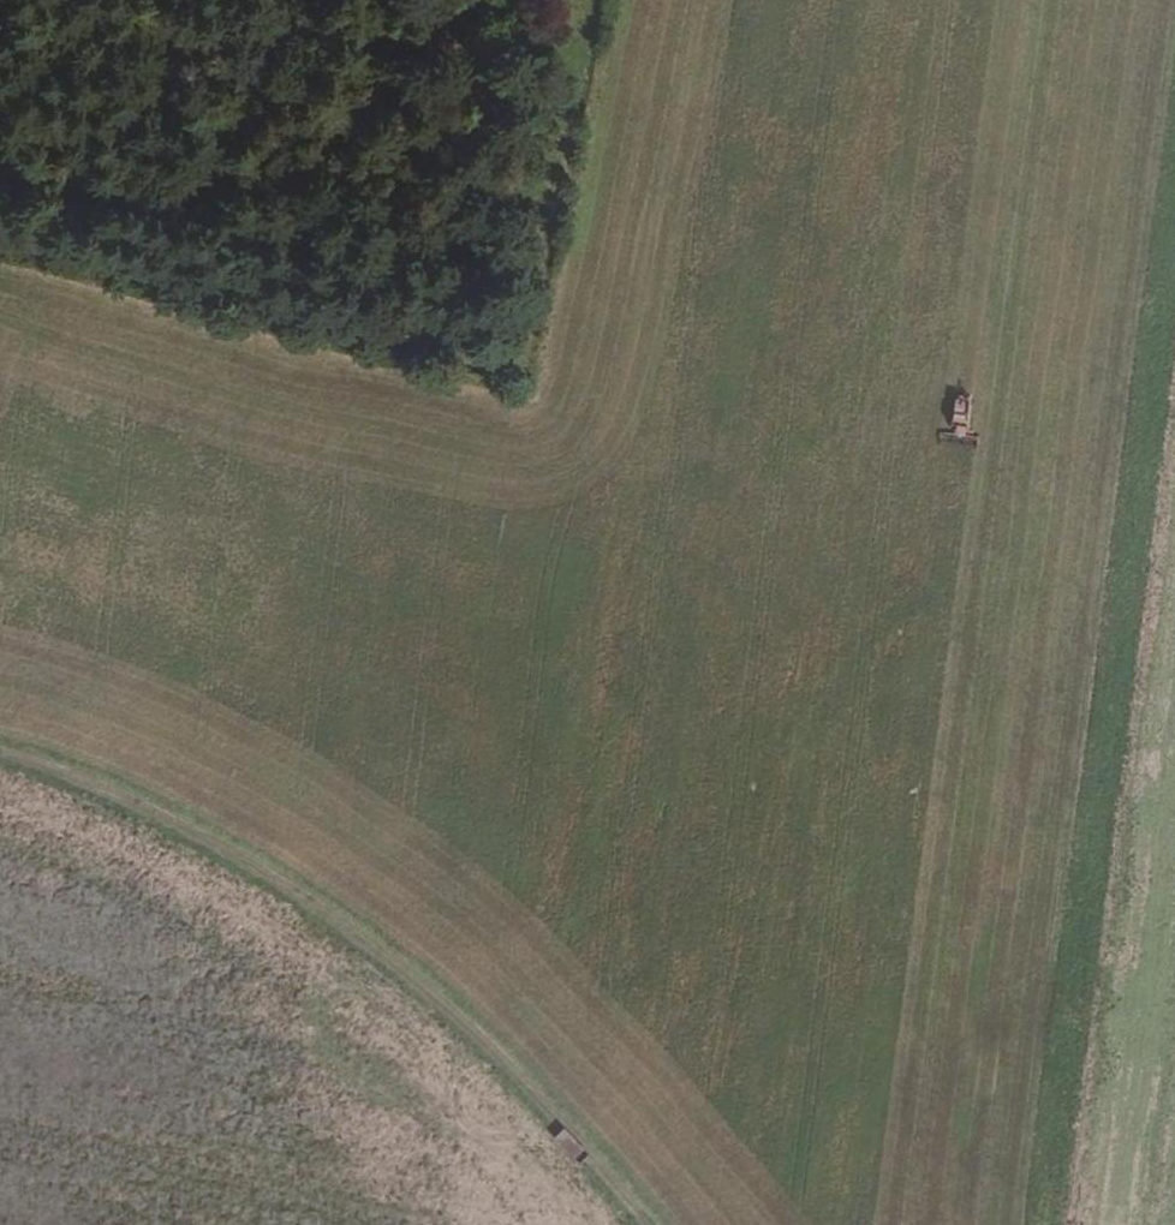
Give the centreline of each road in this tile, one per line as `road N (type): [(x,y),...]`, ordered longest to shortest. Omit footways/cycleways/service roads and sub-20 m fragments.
road 1 (track): [(644,1224),(464,1022),(149,805),(0,749)]

